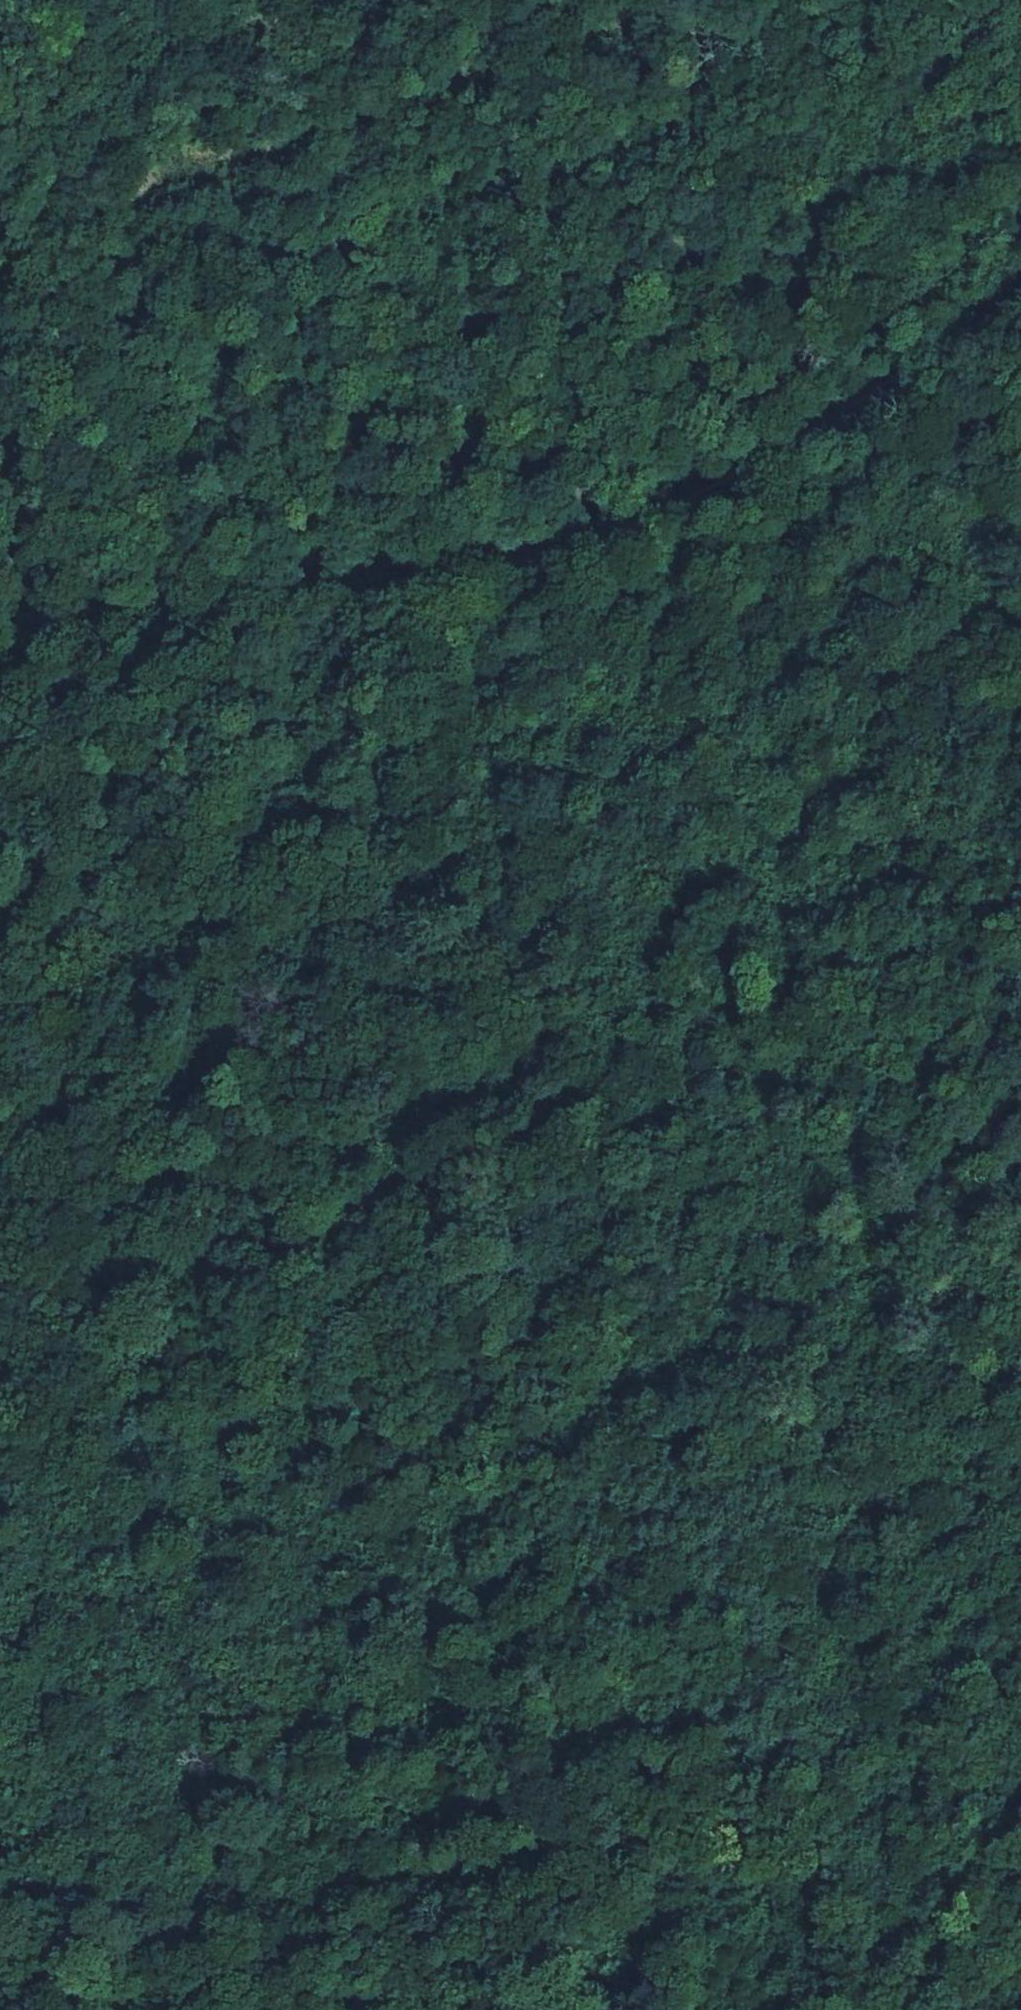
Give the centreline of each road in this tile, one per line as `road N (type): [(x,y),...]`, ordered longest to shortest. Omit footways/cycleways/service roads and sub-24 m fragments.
road 1 (track): [(1020,295),(681,503),(427,571),(226,606),(0,624)]

